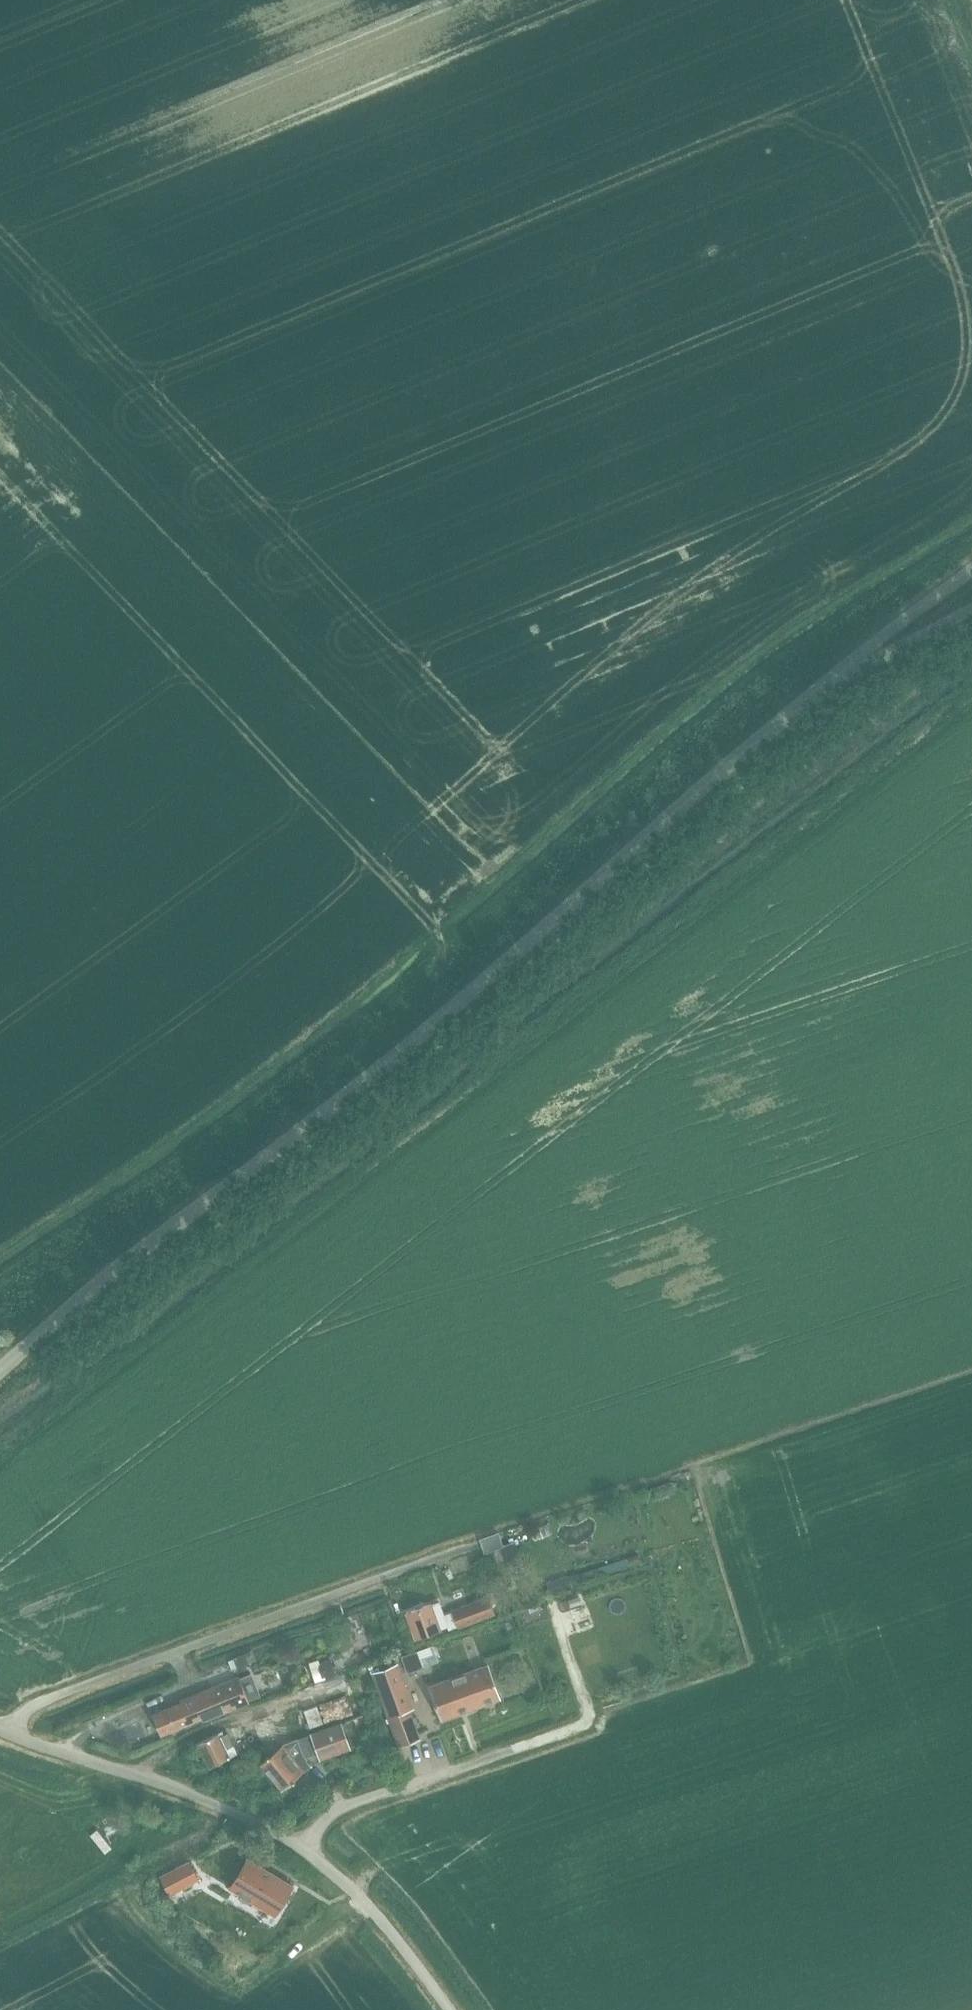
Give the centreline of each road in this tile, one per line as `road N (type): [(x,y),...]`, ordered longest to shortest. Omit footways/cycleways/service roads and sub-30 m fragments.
road 1 (tertiary): [(0,1371),(364,1086),(837,674)]
road 2 (residential): [(15,1733),(30,1707),(427,1561)]
road 3 (unclassified): [(303,1845),(188,1789),(15,1733)]
road 4 (residential): [(303,1845),(339,1808),(514,1748)]
road 5 (unclassified): [(450,2009),(368,1902),(303,1845)]
road 6 (unclassified): [(971,565),(837,674)]
road 7 (tertiary): [(837,674),(971,608)]

